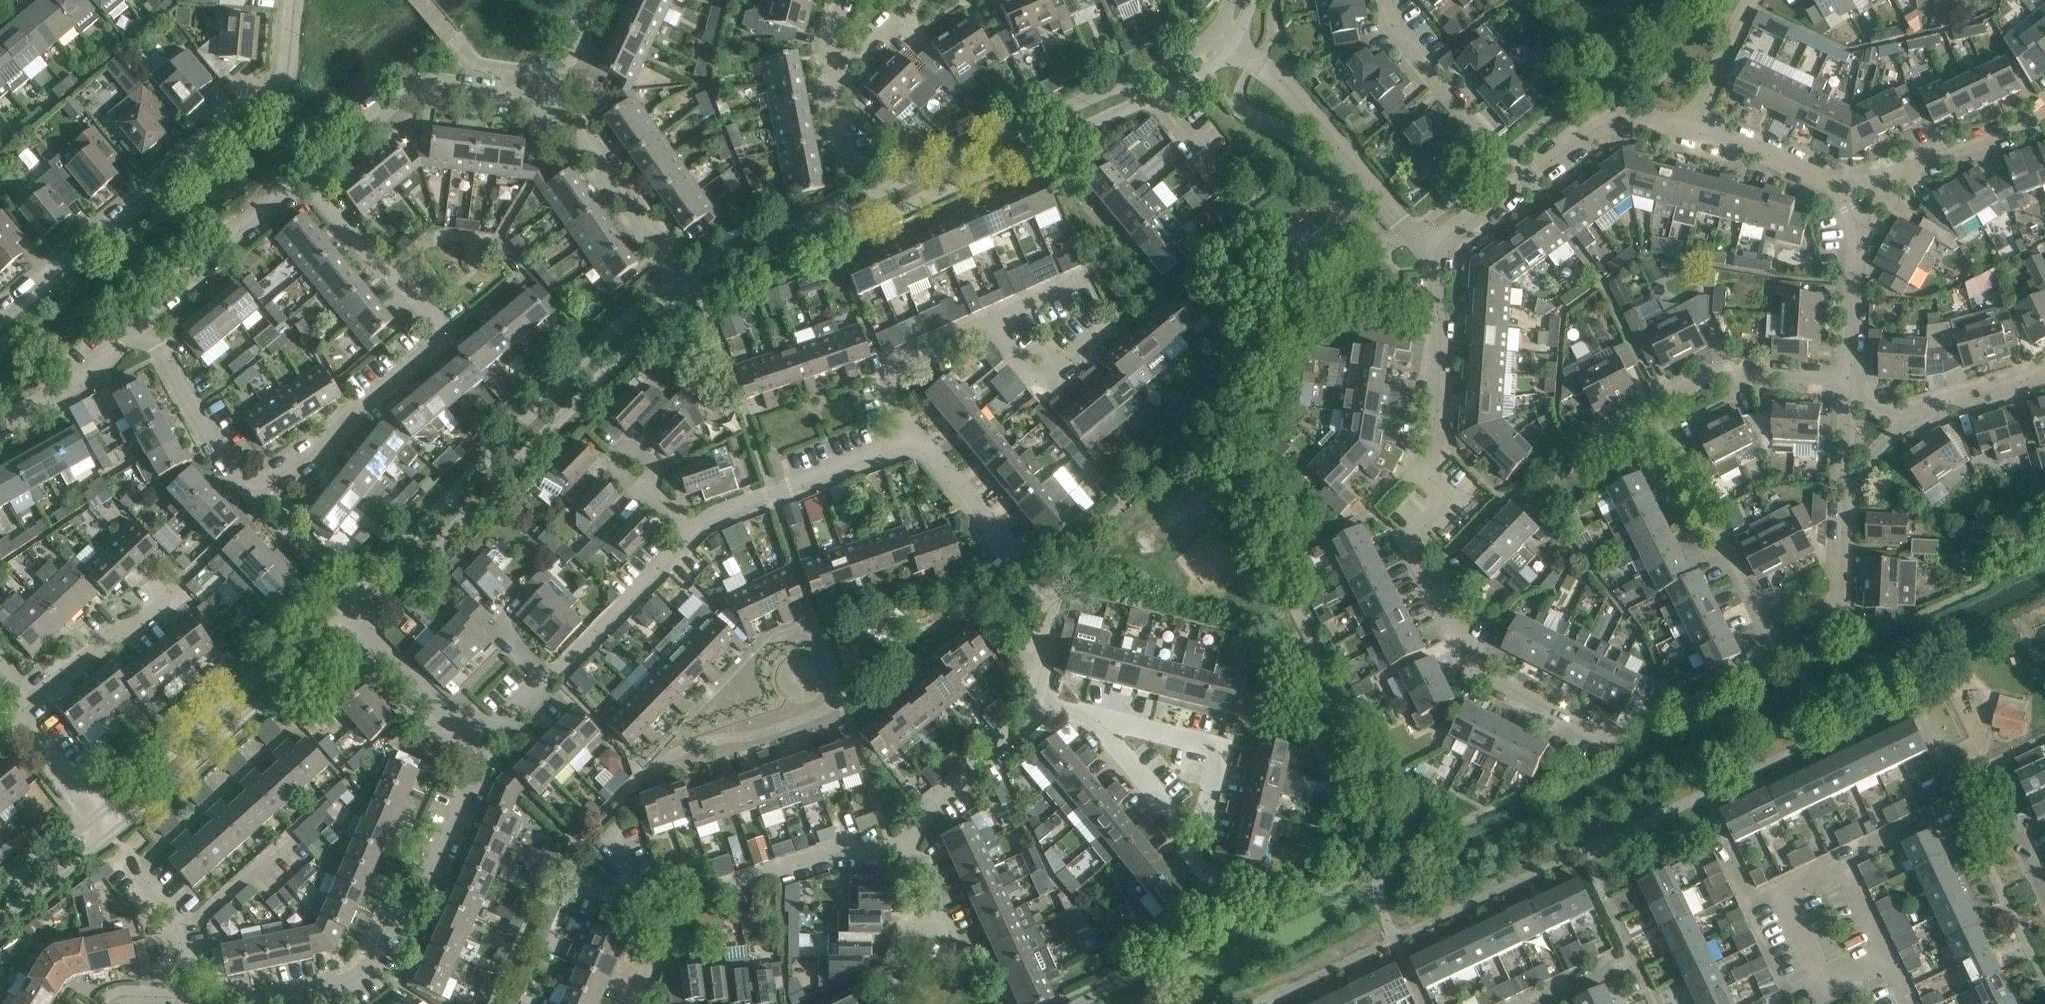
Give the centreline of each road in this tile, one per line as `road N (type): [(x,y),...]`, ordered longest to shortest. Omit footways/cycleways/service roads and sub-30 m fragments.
road 1 (residential): [(1435,256),(1440,344),(1429,479),(1449,498),(1418,534),(1425,574),(1474,665),(1612,738),(1781,662)]
road 2 (residential): [(699,299),(1201,75),(1241,45)]
road 3 (residential): [(1221,28),(1190,59),(683,278)]
road 4 (residential): [(683,278),(626,318),(333,607)]
road 5 (residential): [(353,624),(642,336),(699,299)]
road 6 (residential): [(0,315),(284,80),(293,0)]
road 7 (residential): [(261,486),(275,485),(321,449),(441,329),(302,177)]
road 8 (residential): [(191,997),(289,996),(362,977),(393,919),(420,896),(484,751)]
road 9 (residential): [(110,835),(353,624)]
road 10 (residential): [(333,607),(94,817)]
road 11 (residential): [(1039,702),(1054,613),(915,439)]
road 12 (residential): [(1691,132),(1611,120),(1440,244),(1435,256)]
road 13 (residential): [(691,533),(484,751)]
road 14 (residential): [(1435,256),(1241,45)]
road 15 (residential): [(1781,662),(1659,406)]
road 16 (residential): [(302,177),(415,88),(549,96)]
road 17 (residential): [(670,932),(700,892),(840,851),(905,852)]
road 18 (residential): [(915,439),(772,490),(691,533)]
road 19 (residential): [(1098,719),(1196,835),(1218,747)]
road 20 (residential): [(549,96),(683,278)]
road 21 (residential): [(141,321),(302,177)]
road 22 (residential): [(141,321),(229,472),(261,486)]
road 23 (residential): [(905,852),(940,796),(1021,734),(1039,702)]
road 24 (residential): [(1781,662),(1832,636),(1844,493)]
road 25 (residential): [(1659,406),(1730,374),(1852,387)]
road 26 (residential): [(30,699),(183,581)]
road 27 (residential): [(915,439),(891,407),(893,370),(989,319)]
road 28 (residential): [(484,751),(353,624)]
road 29 (residential): [(0,423),(98,373),(141,321)]
road 30 (residential): [(191,997),(174,908),(121,847)]
road 31 (residential): [(875,1003),(917,902),(905,852)]
road 32 (residential): [(1102,326),(1039,379),(989,319)]
road 33 (residential): [(1837,190),(1747,146),(1691,132)]
road 34 (residential): [(1852,387),(1860,241)]
road 35 (residential): [(1691,132),(1753,0)]
road 36 (residential): [(2044,897),(1983,765)]
road 37 (residential): [(1895,174),(2030,124)]
road 38 (residential): [(1467,113),(1386,19),(1387,0)]
road 39 (residential): [(1268,1003),(1395,939)]
road 40 (residential): [(0,917),(110,835)]
road 41 (residential): [(1913,413),(2044,374)]
road 42 (residential): [(1548,466),(1659,406)]
road 43 (residential): [(1218,747),(1098,719)]
road 44 (residential): [(94,817),(22,719)]

